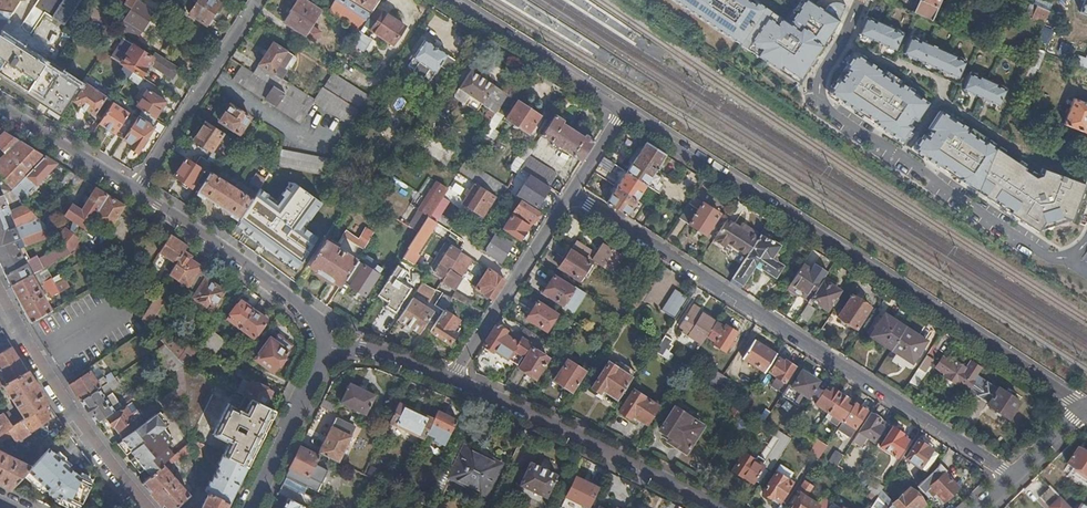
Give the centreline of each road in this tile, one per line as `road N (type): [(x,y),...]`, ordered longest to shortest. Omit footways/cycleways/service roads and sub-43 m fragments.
road 1 (residential): [(618,114),(1082,410)]
road 2 (residential): [(1008,475),(569,192)]
road 3 (residential): [(1086,239),(1072,261),(1025,249),(818,107),(814,90),(861,0)]
road 4 (residential): [(714,507),(451,380)]
road 5 (residential): [(323,352),(317,325),(298,306),(136,190)]
road 6 (residential): [(136,190),(259,0)]
road 7 (residential): [(569,192),(451,380)]
road 8 (residential): [(21,335),(147,507)]
road 9 (residential): [(438,0),(618,114)]
road 10 (residential): [(323,352),(248,507)]
road 11 (residential): [(136,190),(0,109)]
road 12 (residential): [(451,380),(361,349),(323,352)]

